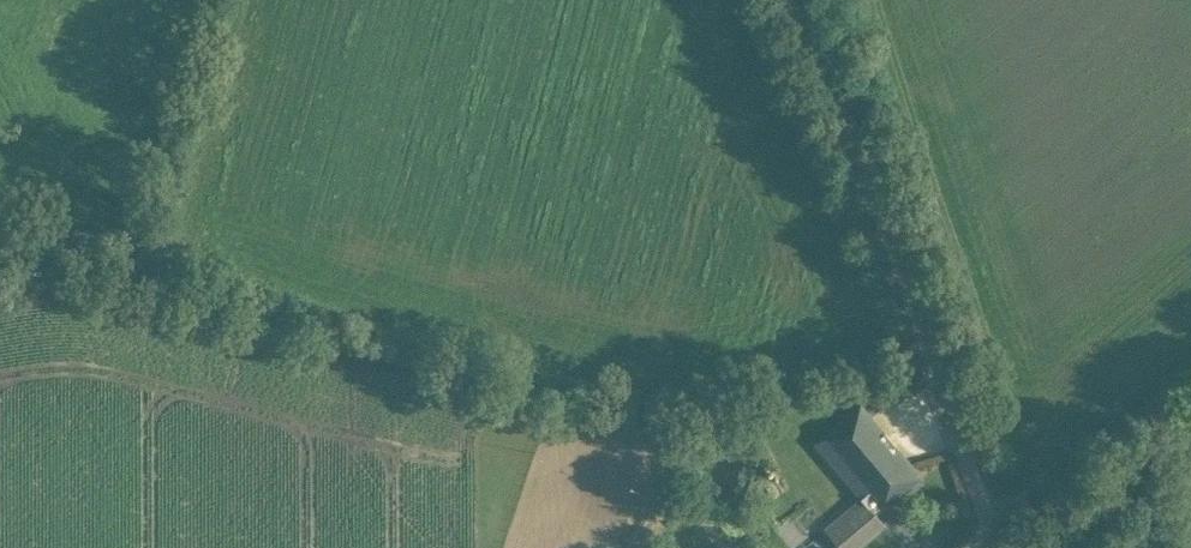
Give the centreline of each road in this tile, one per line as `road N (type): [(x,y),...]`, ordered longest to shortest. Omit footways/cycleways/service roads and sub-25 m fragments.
road 1 (unclassified): [(997,547),(806,0)]
road 2 (track): [(990,528),(1190,366)]

